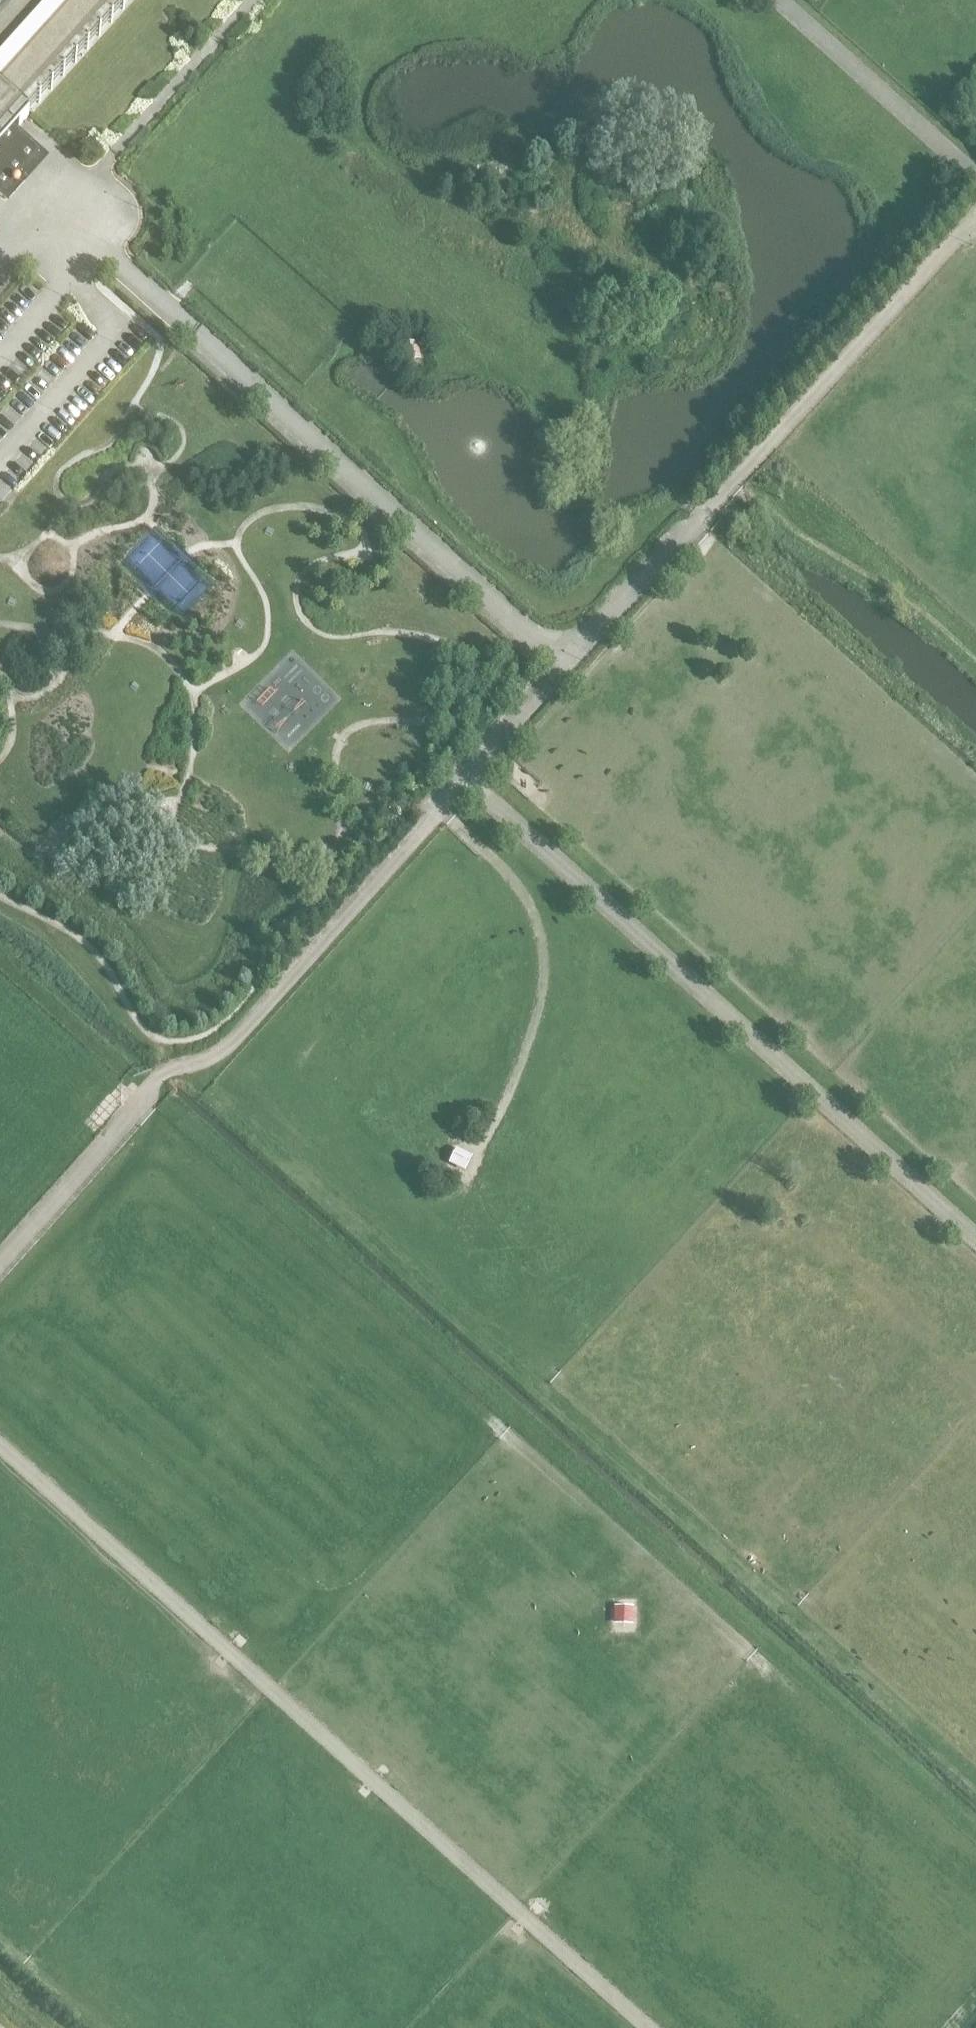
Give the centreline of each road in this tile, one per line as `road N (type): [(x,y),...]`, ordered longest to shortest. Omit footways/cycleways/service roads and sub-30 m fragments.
road 1 (track): [(975,1782),(182,1065)]
road 2 (track): [(0,1257),(167,1069),(228,1044),(439,805),(529,900),(541,940),(541,1000),(471,1180)]
road 3 (track): [(439,805),(566,658),(46,198)]
road 4 (track): [(0,1449),(648,2027)]
road 5 (track): [(464,776),(975,1235)]
road 6 (track): [(566,658),(975,219)]
road 7 (track): [(251,0),(62,212)]

